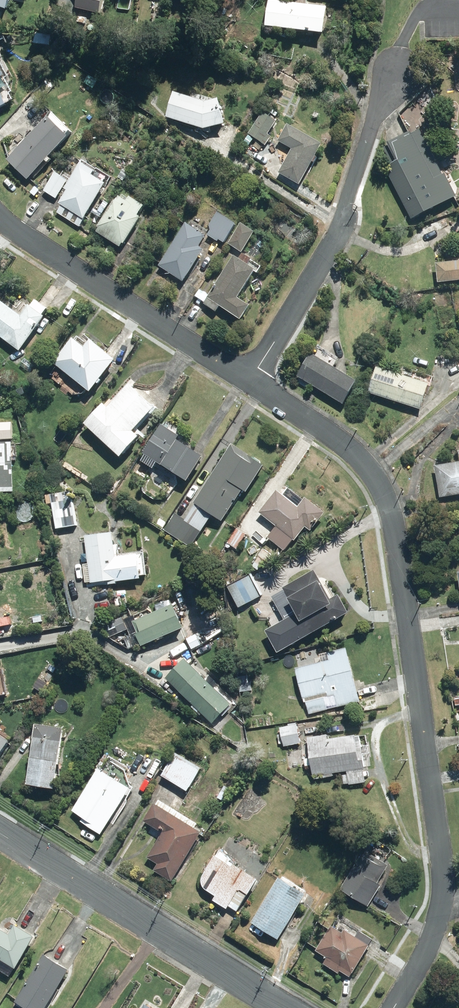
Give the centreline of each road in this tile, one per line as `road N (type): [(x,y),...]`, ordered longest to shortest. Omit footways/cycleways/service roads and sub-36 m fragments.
road 1 (residential): [(251,383),(352,453),(380,488),(394,527),(443,897),(424,958),(394,1007)]
road 2 (residential): [(251,383),(340,231),(374,120),(396,77)]
road 3 (residential): [(278,1007),(0,843)]
road 4 (residential): [(0,217),(251,383)]

